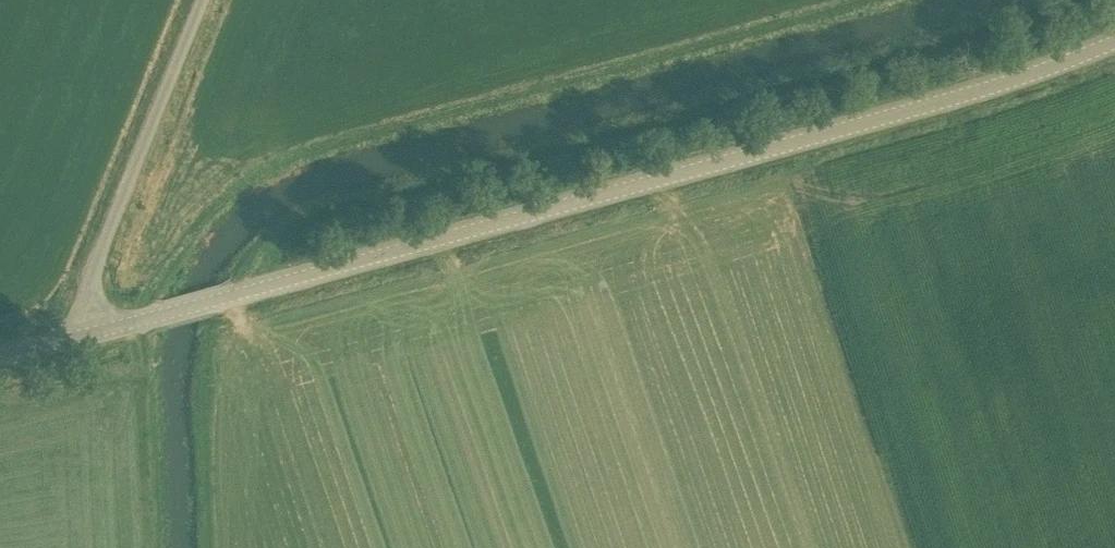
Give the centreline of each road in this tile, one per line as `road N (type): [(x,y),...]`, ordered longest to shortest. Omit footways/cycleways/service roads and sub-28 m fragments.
road 1 (unclassified): [(0,351),(814,140),(1114,40)]

